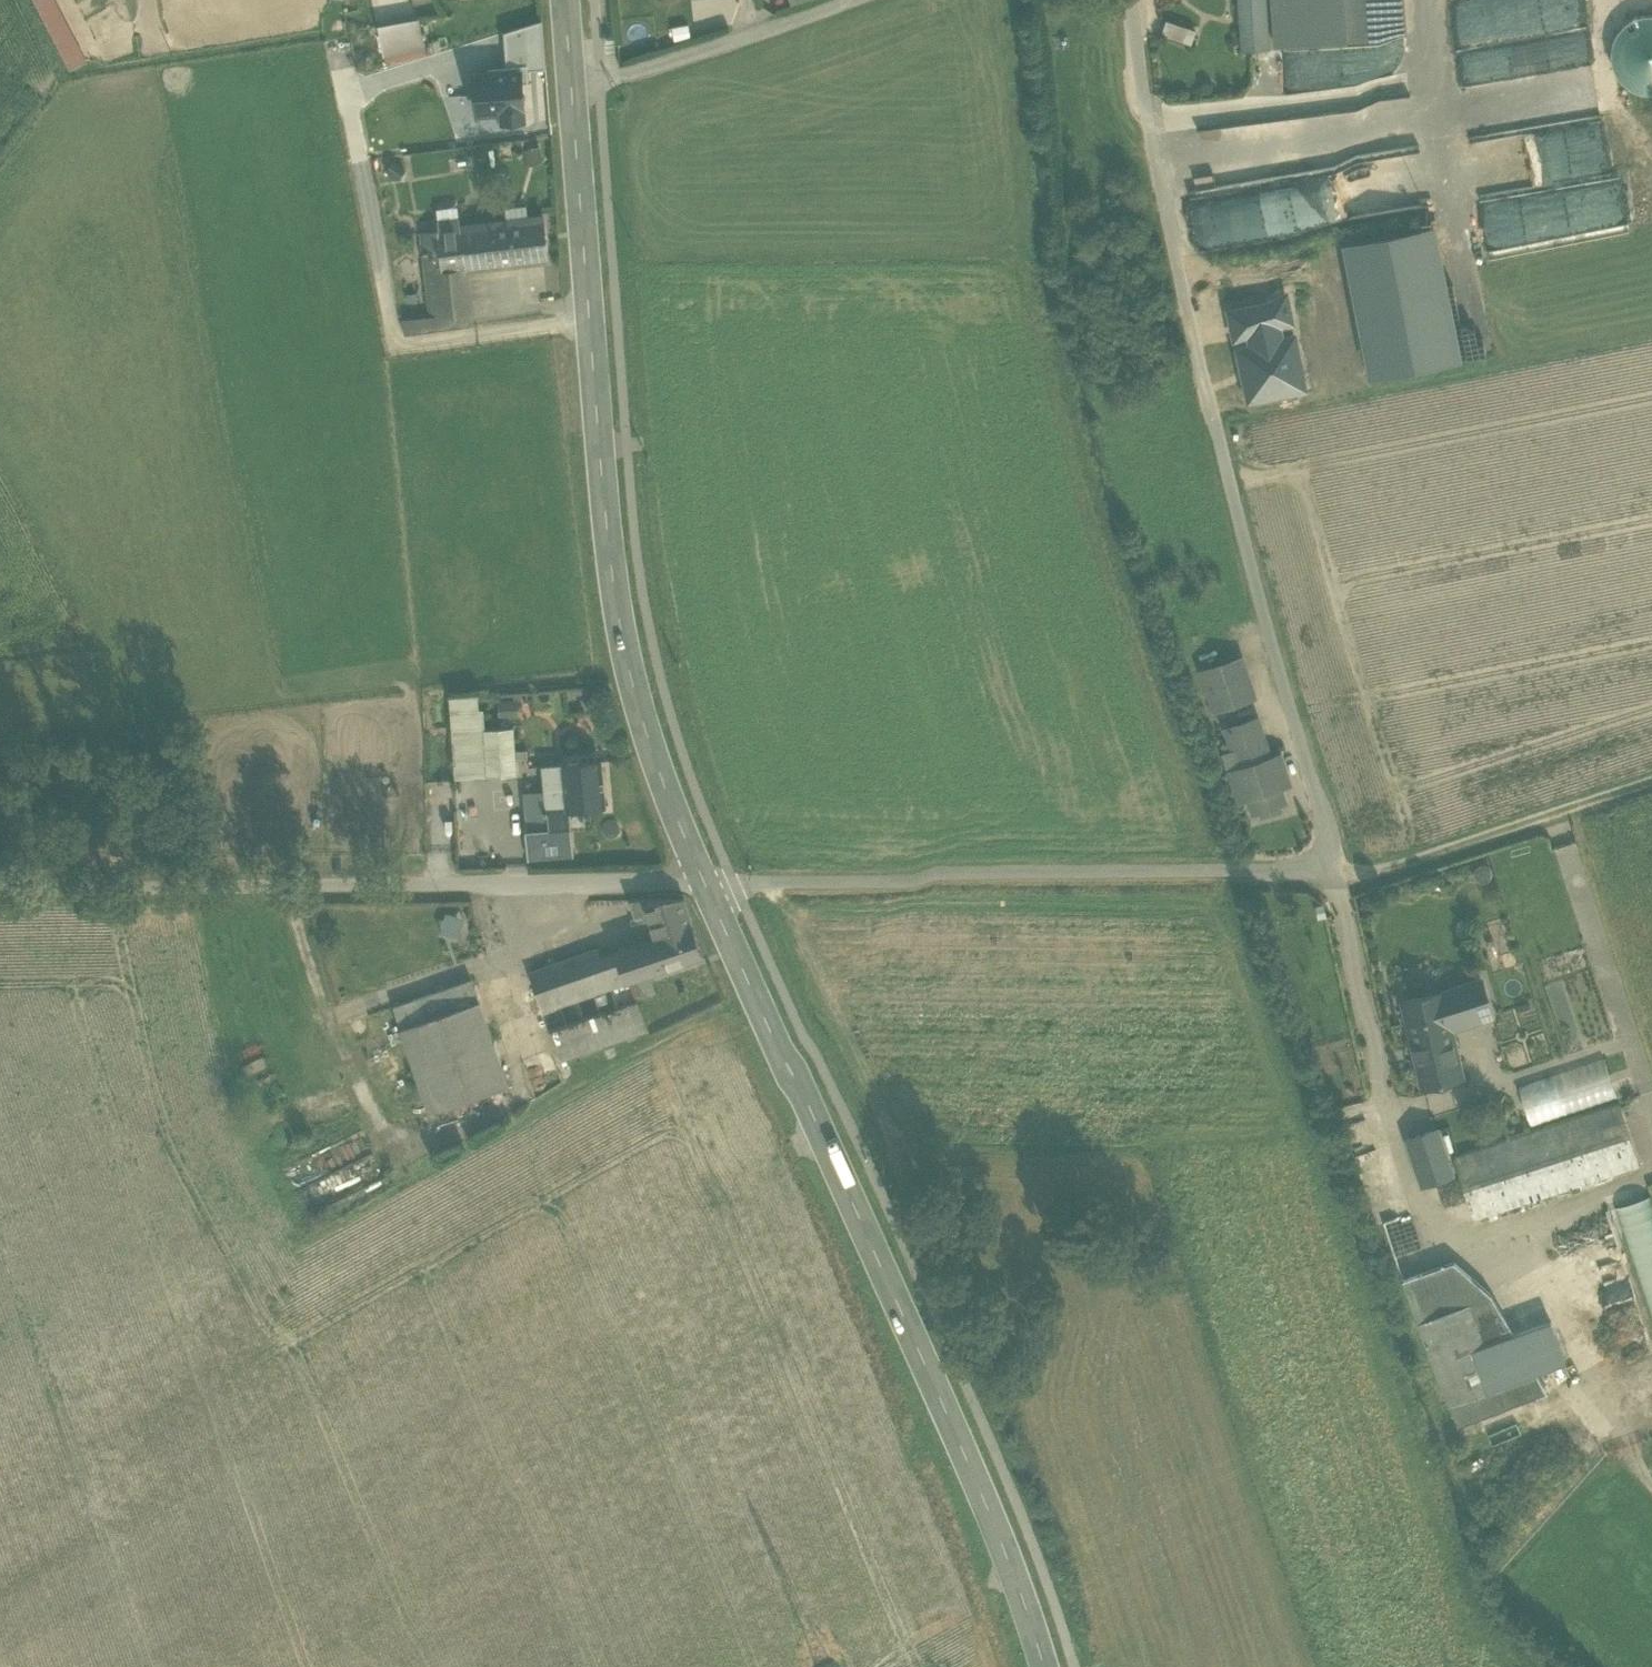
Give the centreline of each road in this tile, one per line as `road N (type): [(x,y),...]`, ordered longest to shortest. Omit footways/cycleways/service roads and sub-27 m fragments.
road 1 (residential): [(706,875),(1296,870),(1322,861),(1324,817),(1248,556),(1165,201),(1133,0)]
road 2 (secondary): [(567,0),(614,560),(662,770),(706,875)]
road 3 (secondary): [(706,875),(986,1499),(1043,1666)]
road 4 (residential): [(0,883),(706,875)]
road 5 (track): [(591,312),(397,336),(335,4)]
road 6 (track): [(1336,882),(1651,781)]

